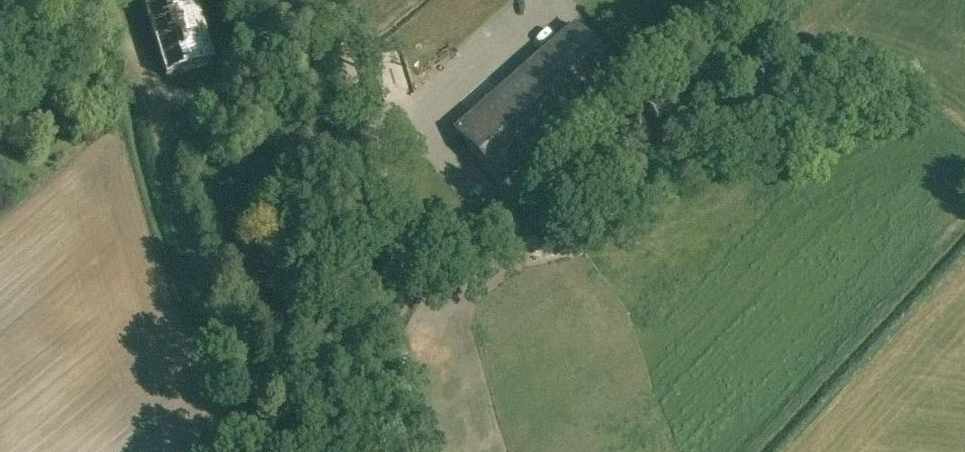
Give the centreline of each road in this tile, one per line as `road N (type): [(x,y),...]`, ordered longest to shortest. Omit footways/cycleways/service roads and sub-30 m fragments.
road 1 (residential): [(664,77),(418,281),(332,0)]
road 2 (track): [(418,281),(368,335),(296,381),(258,390),(234,382),(220,363),(172,211),(157,131),(159,85)]
road 3 (track): [(88,25),(134,46),(150,79),(177,95),(217,84),(256,58),(290,0)]

